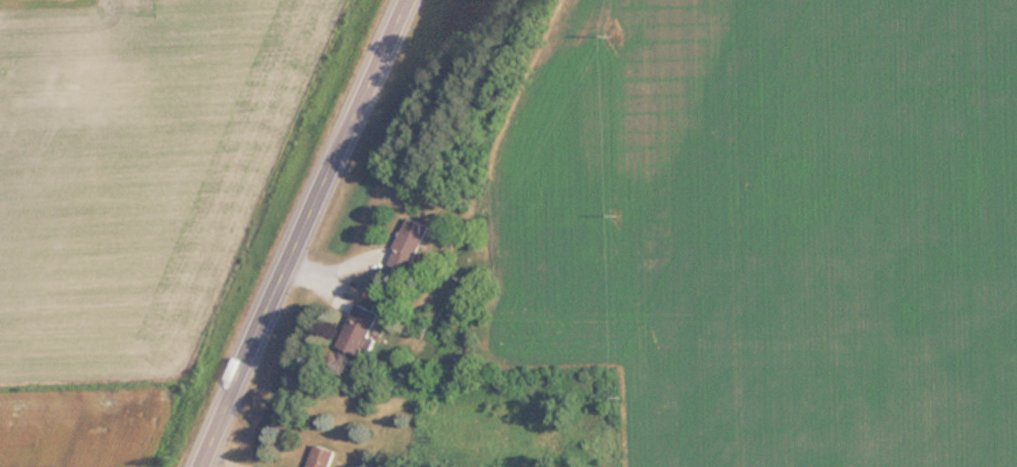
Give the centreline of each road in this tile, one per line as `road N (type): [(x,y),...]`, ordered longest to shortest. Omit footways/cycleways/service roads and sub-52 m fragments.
road 1 (primary): [(202,466),(404,0)]

